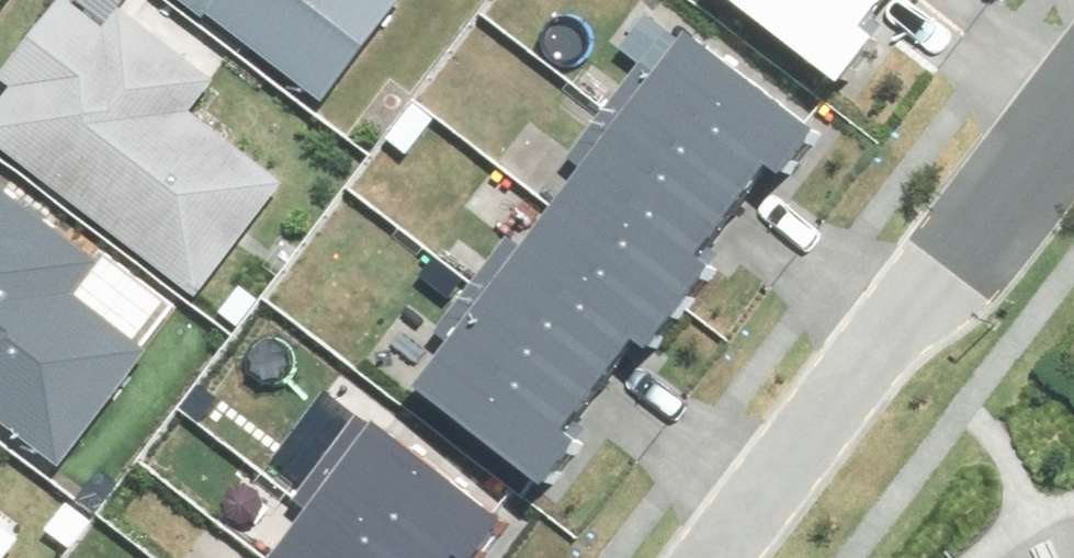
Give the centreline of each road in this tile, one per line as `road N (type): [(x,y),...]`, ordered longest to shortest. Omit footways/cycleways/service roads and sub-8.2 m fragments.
road 1 (residential): [(717,557),(1073,82)]

